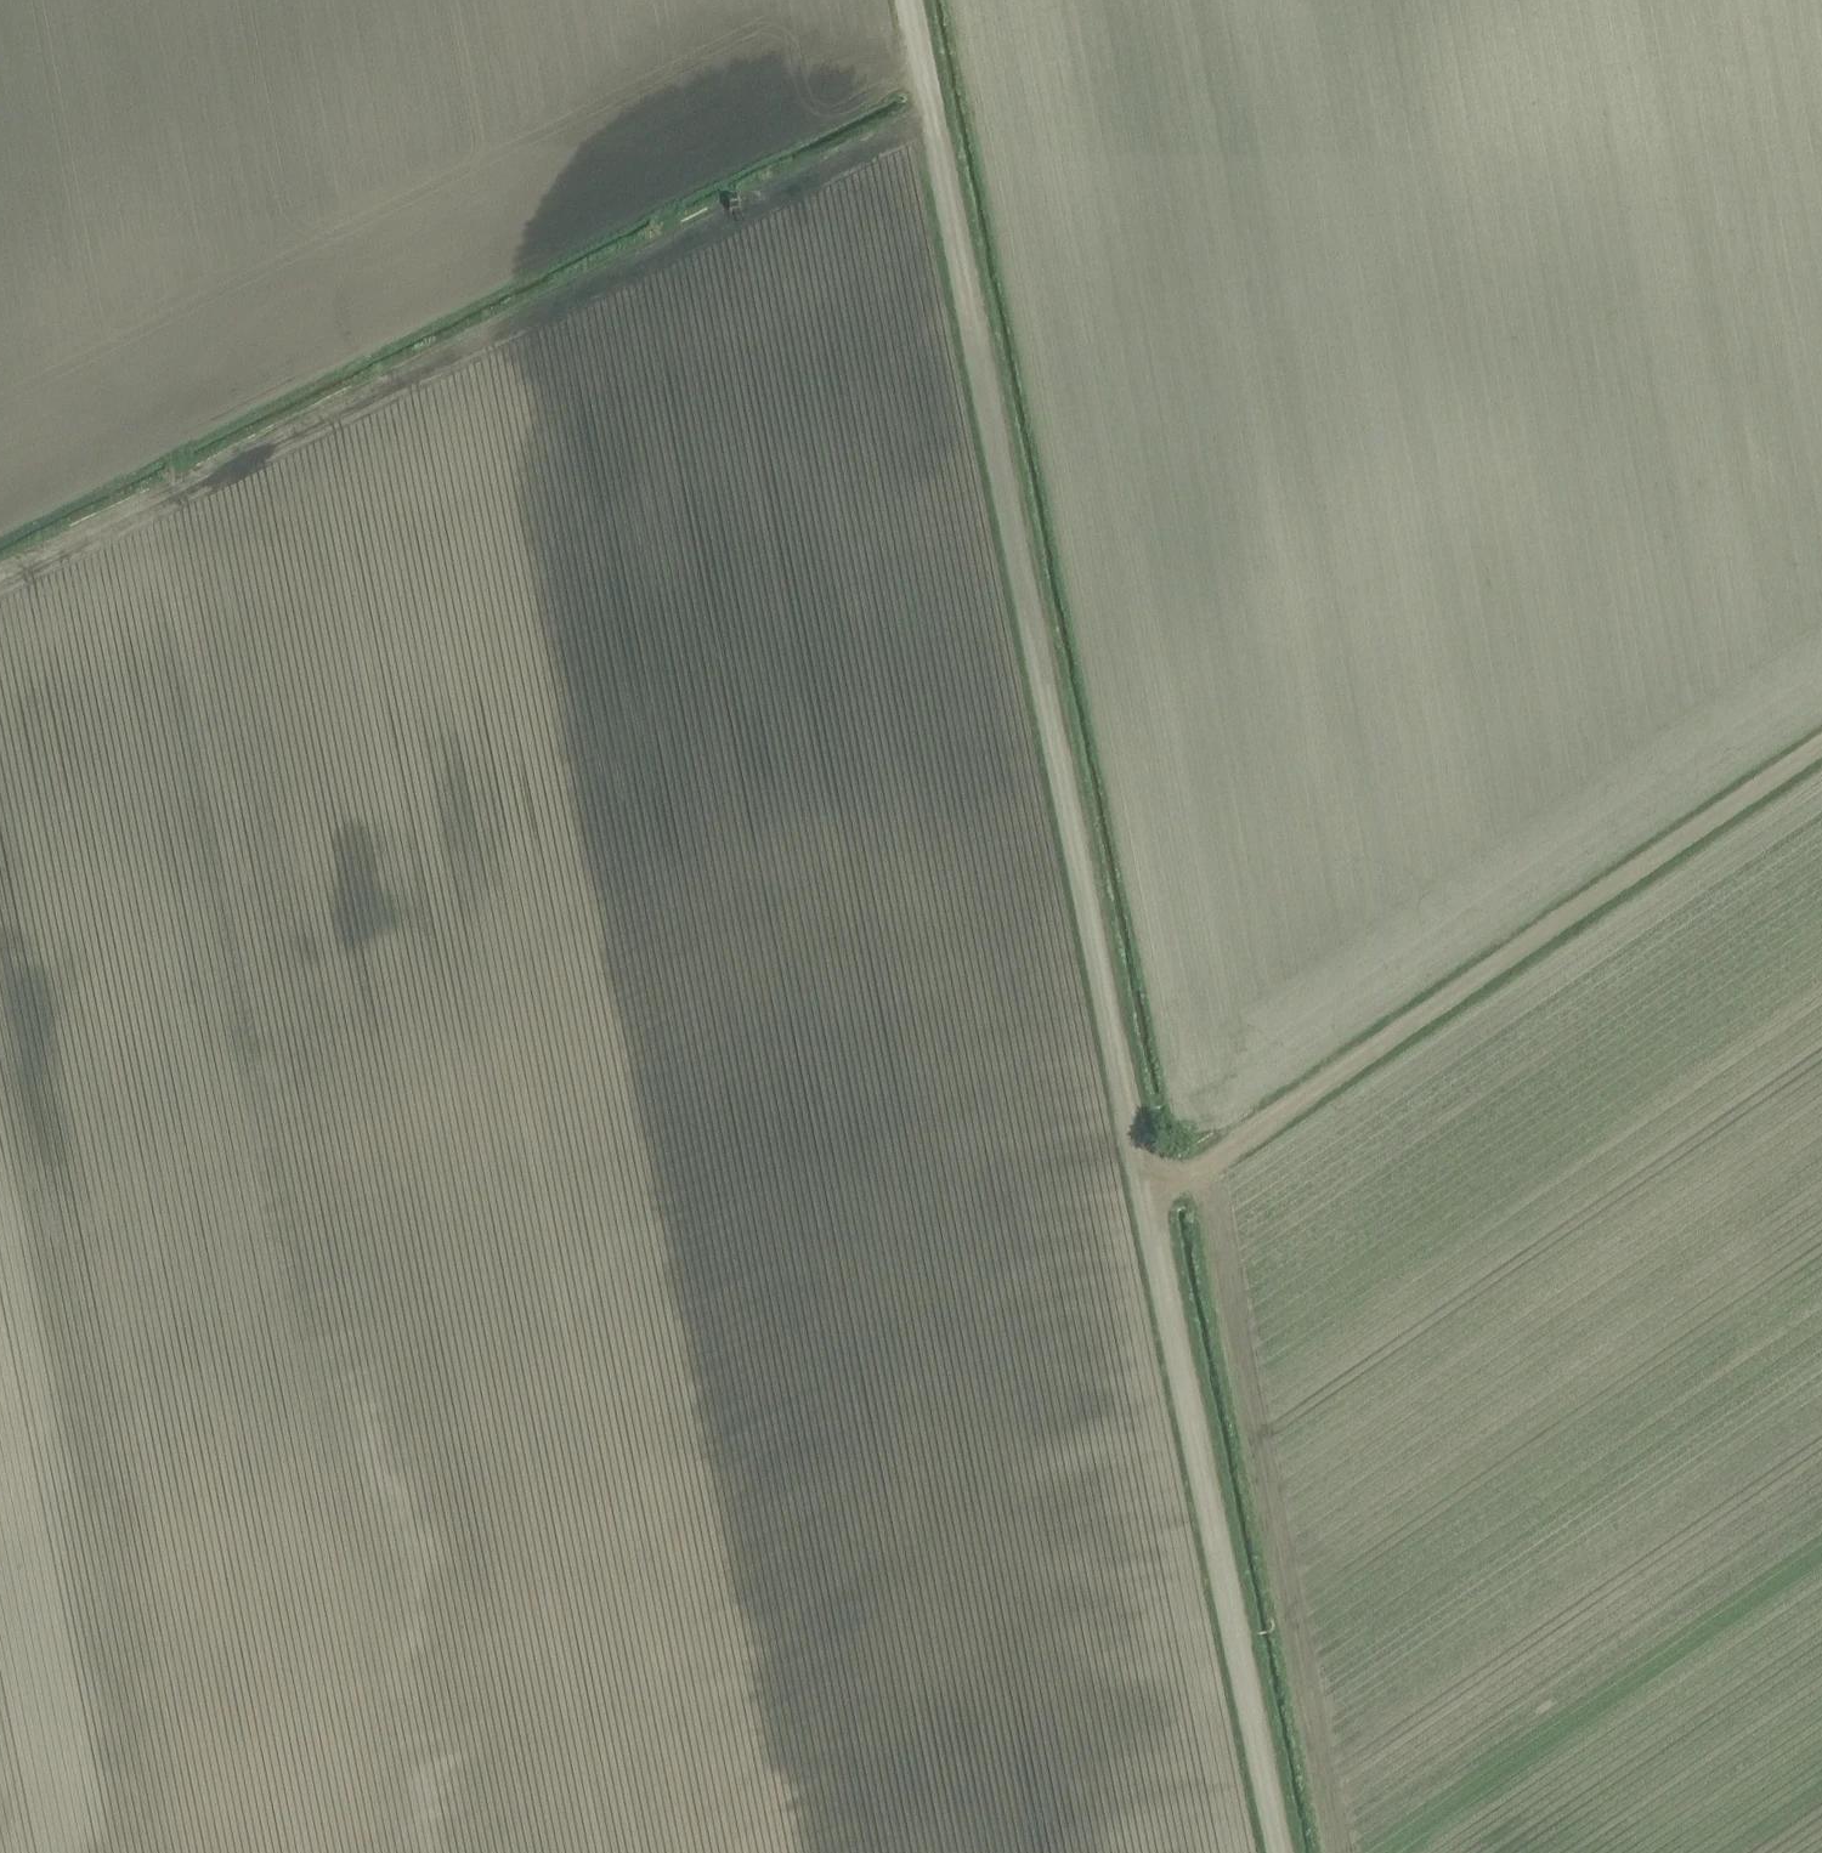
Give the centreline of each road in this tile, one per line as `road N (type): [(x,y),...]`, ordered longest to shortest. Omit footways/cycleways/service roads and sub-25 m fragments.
road 1 (track): [(1280,1852),(909,0)]
road 2 (track): [(1151,1209),(1821,750)]

